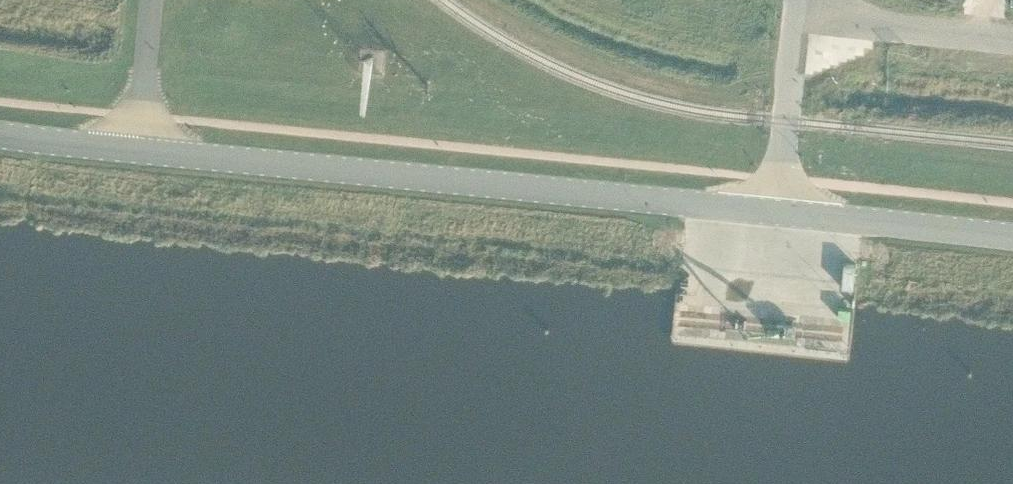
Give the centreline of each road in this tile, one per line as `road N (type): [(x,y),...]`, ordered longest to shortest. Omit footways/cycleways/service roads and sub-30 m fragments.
road 1 (tertiary): [(777,210),(136,149)]
road 2 (tertiary): [(1012,234),(777,210)]
road 3 (unclassified): [(796,18),(1012,40)]
road 4 (unclassified): [(777,210),(796,18)]
road 5 (unclassified): [(136,149),(152,0)]
road 6 (tertiary): [(136,149),(0,133)]

